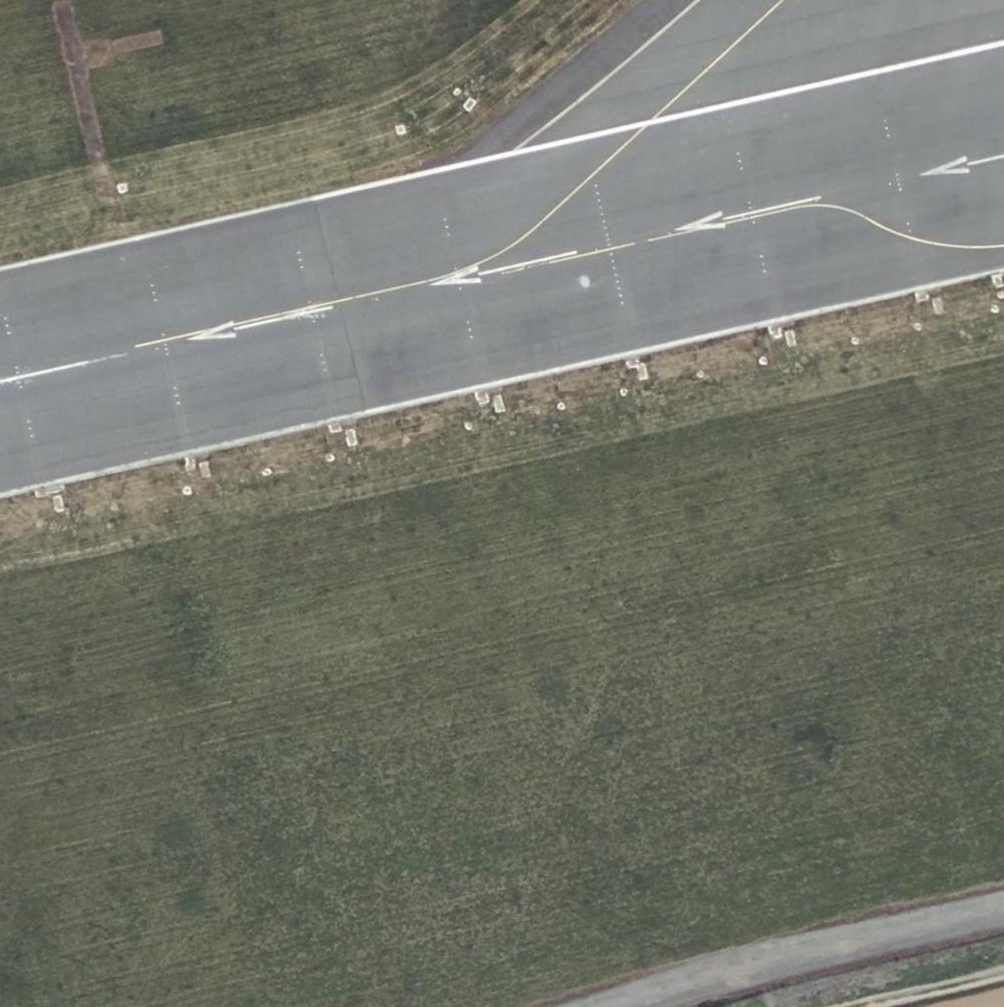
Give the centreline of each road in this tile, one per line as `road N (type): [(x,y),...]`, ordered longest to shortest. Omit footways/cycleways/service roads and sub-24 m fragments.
road 1 (track): [(860,1006),(1003,973)]

